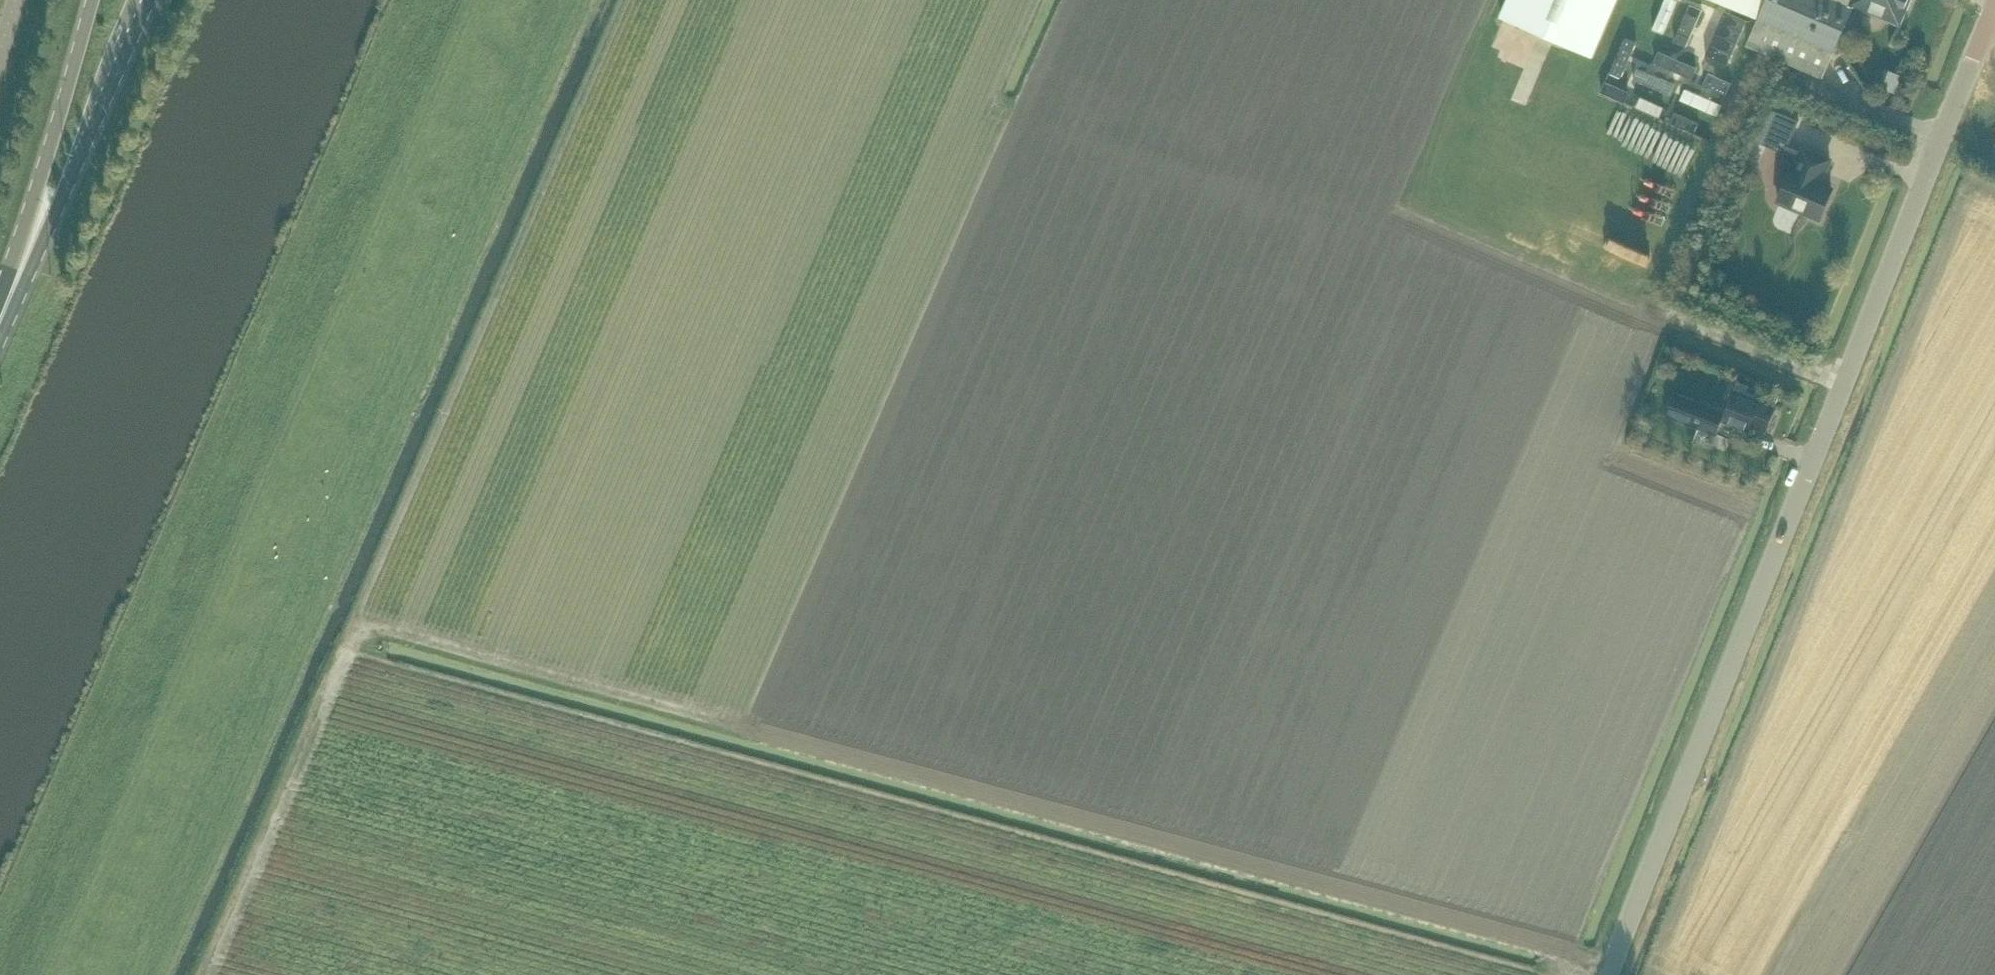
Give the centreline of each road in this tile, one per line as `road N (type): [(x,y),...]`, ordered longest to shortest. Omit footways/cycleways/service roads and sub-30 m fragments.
road 1 (unclassified): [(1610,974),(1994,17)]
road 2 (primary): [(0,329),(149,0)]
road 3 (primary): [(92,0),(0,308)]

